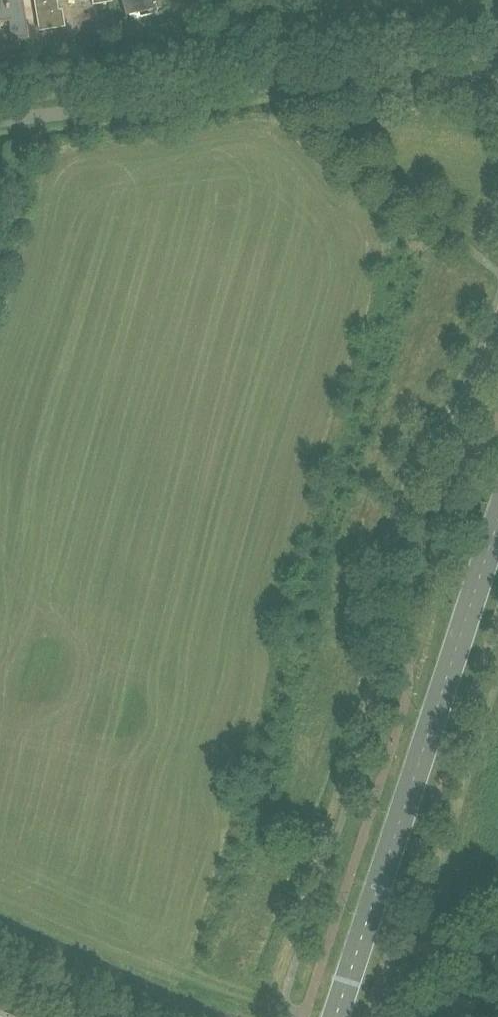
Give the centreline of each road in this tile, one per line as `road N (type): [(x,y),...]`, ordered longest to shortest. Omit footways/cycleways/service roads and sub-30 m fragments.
road 1 (tertiary): [(337,1016),(497,525)]
road 2 (unclassified): [(0,112),(299,84),(497,46)]

